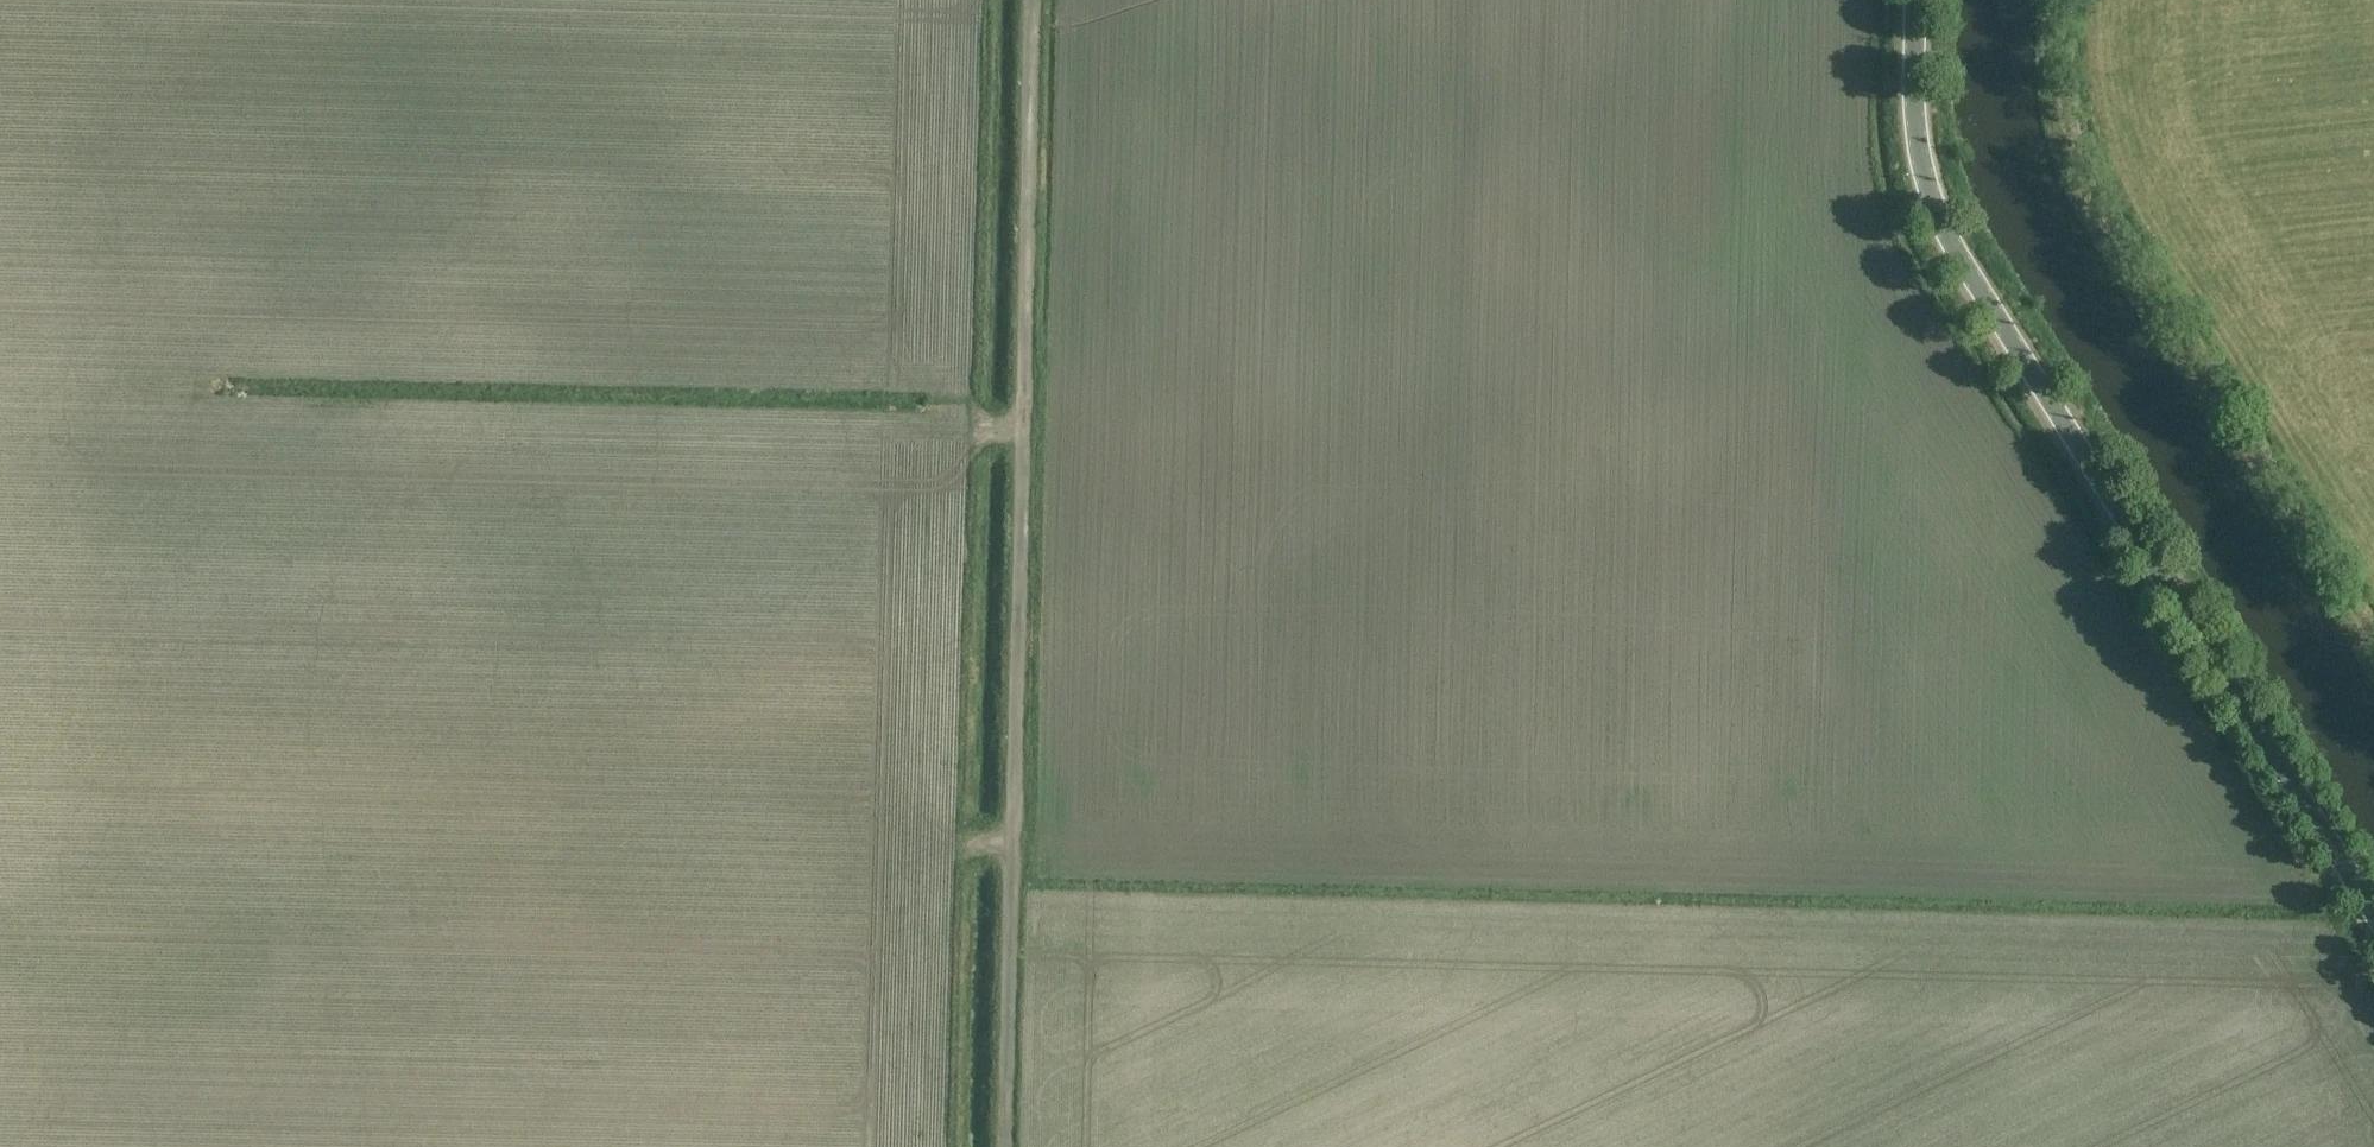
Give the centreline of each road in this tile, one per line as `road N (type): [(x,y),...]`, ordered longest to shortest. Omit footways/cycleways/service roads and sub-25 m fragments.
road 1 (track): [(1034,0),(1001,1146)]
road 2 (unclassified): [(2373,912),(1943,227),(1917,131),(1917,0)]

